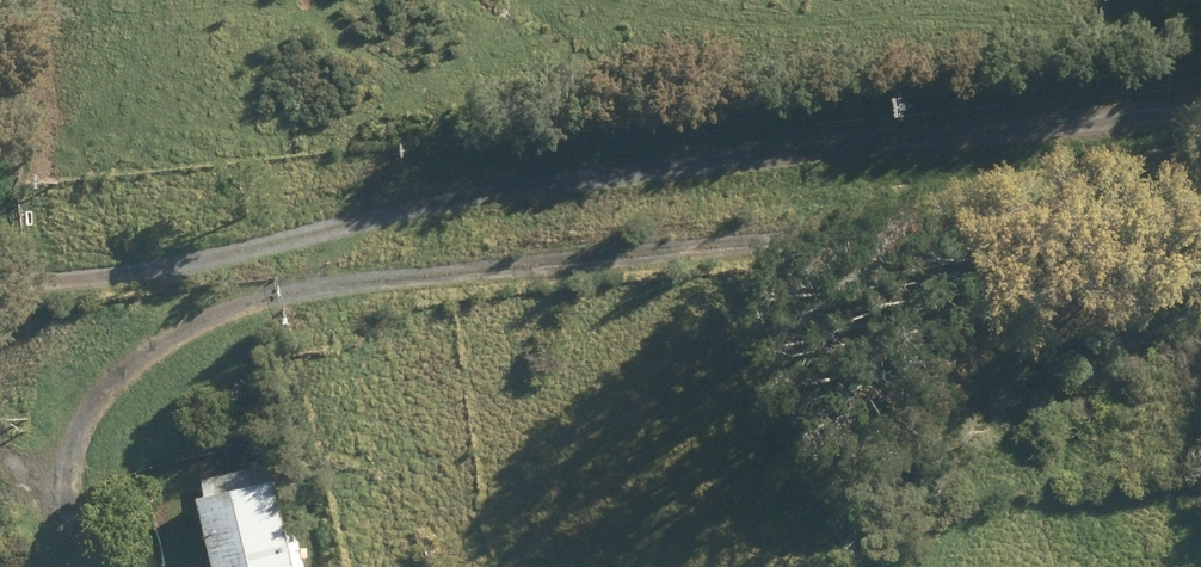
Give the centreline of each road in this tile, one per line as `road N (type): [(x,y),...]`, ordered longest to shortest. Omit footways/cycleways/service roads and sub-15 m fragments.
road 1 (track): [(157,566),(115,516),(111,395),(301,295),(1200,217)]
road 2 (track): [(1200,119),(523,178),(255,250),(43,285),(0,279)]

